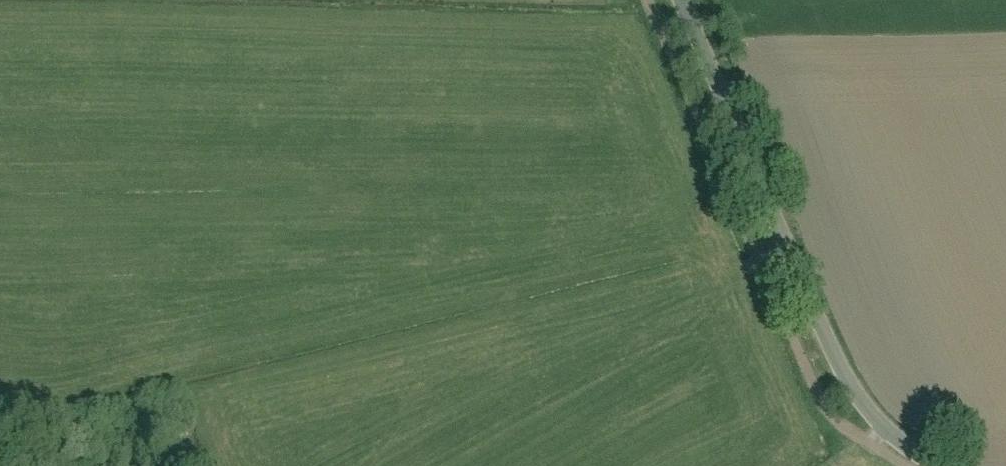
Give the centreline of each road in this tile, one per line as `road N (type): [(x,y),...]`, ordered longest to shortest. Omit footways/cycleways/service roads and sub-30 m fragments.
road 1 (residential): [(683,0),(838,372),(883,435),(935,465)]

